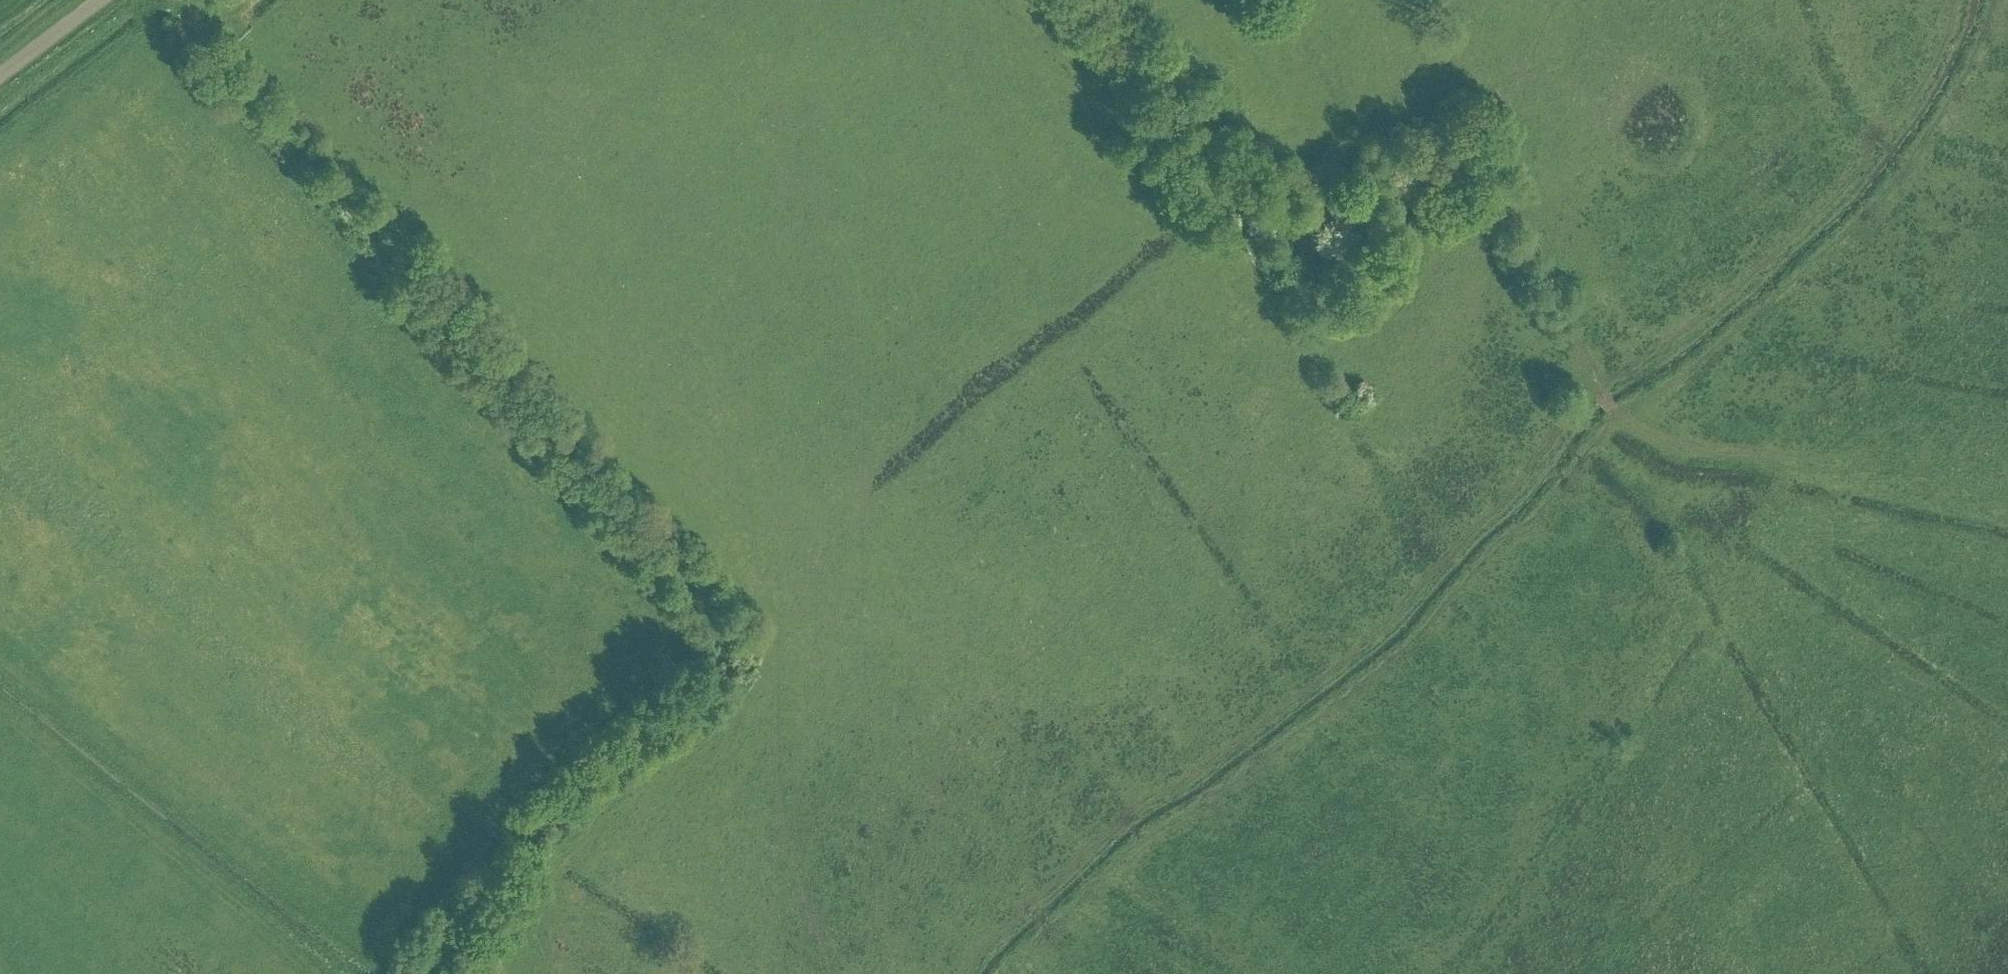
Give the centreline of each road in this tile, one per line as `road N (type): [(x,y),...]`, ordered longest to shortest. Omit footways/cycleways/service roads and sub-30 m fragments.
road 1 (unclassified): [(0,74),(98,0)]

